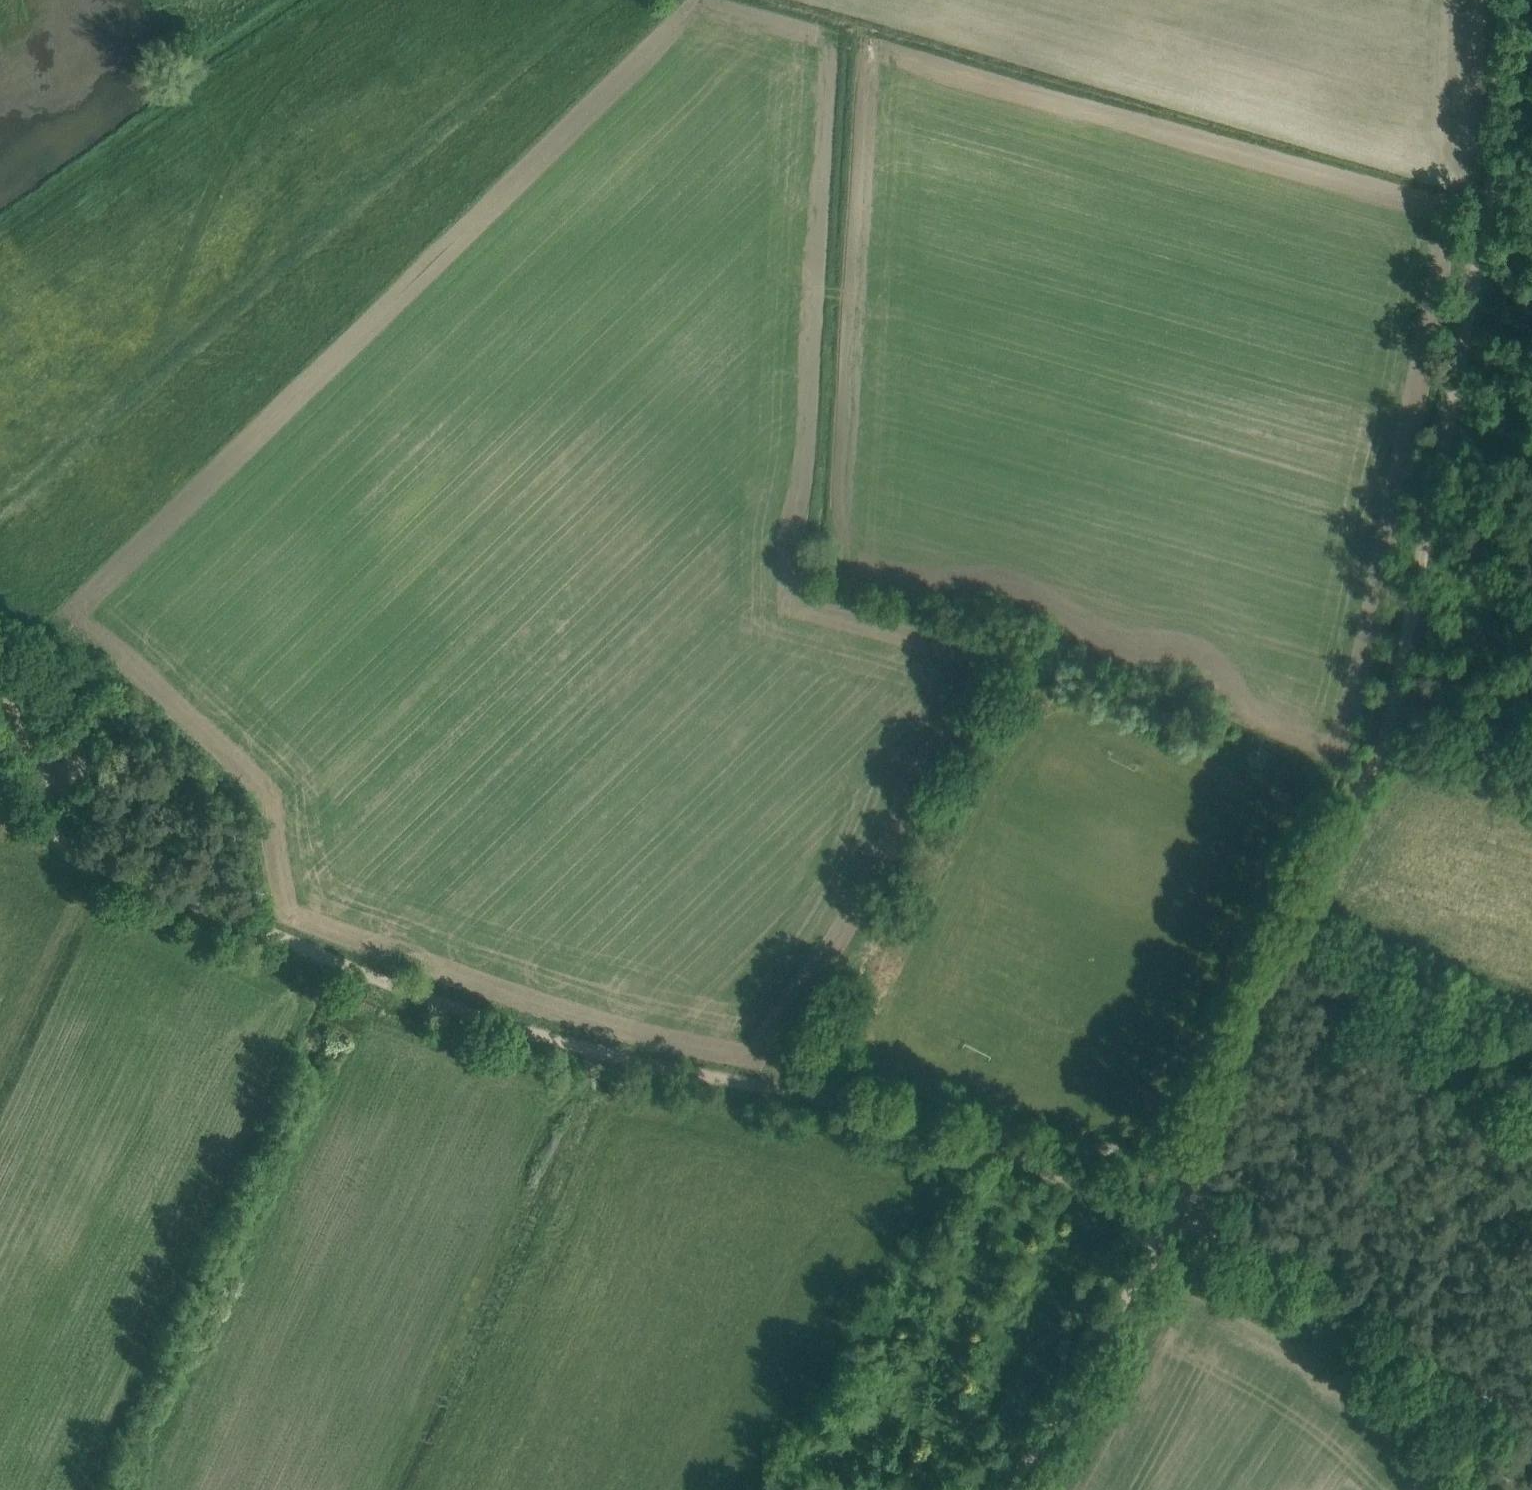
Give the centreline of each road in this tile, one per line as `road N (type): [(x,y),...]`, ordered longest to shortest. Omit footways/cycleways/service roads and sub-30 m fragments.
road 1 (track): [(0,697),(31,754),(63,851),(563,1046),(803,1090),(970,1137),(1169,1215)]
road 2 (track): [(1169,1215),(1386,735),(1505,191),(1516,0)]
road 3 (unclassified): [(1522,1489),(1302,1282),(1169,1215)]
road 4 (track): [(1017,1489),(1169,1215)]

